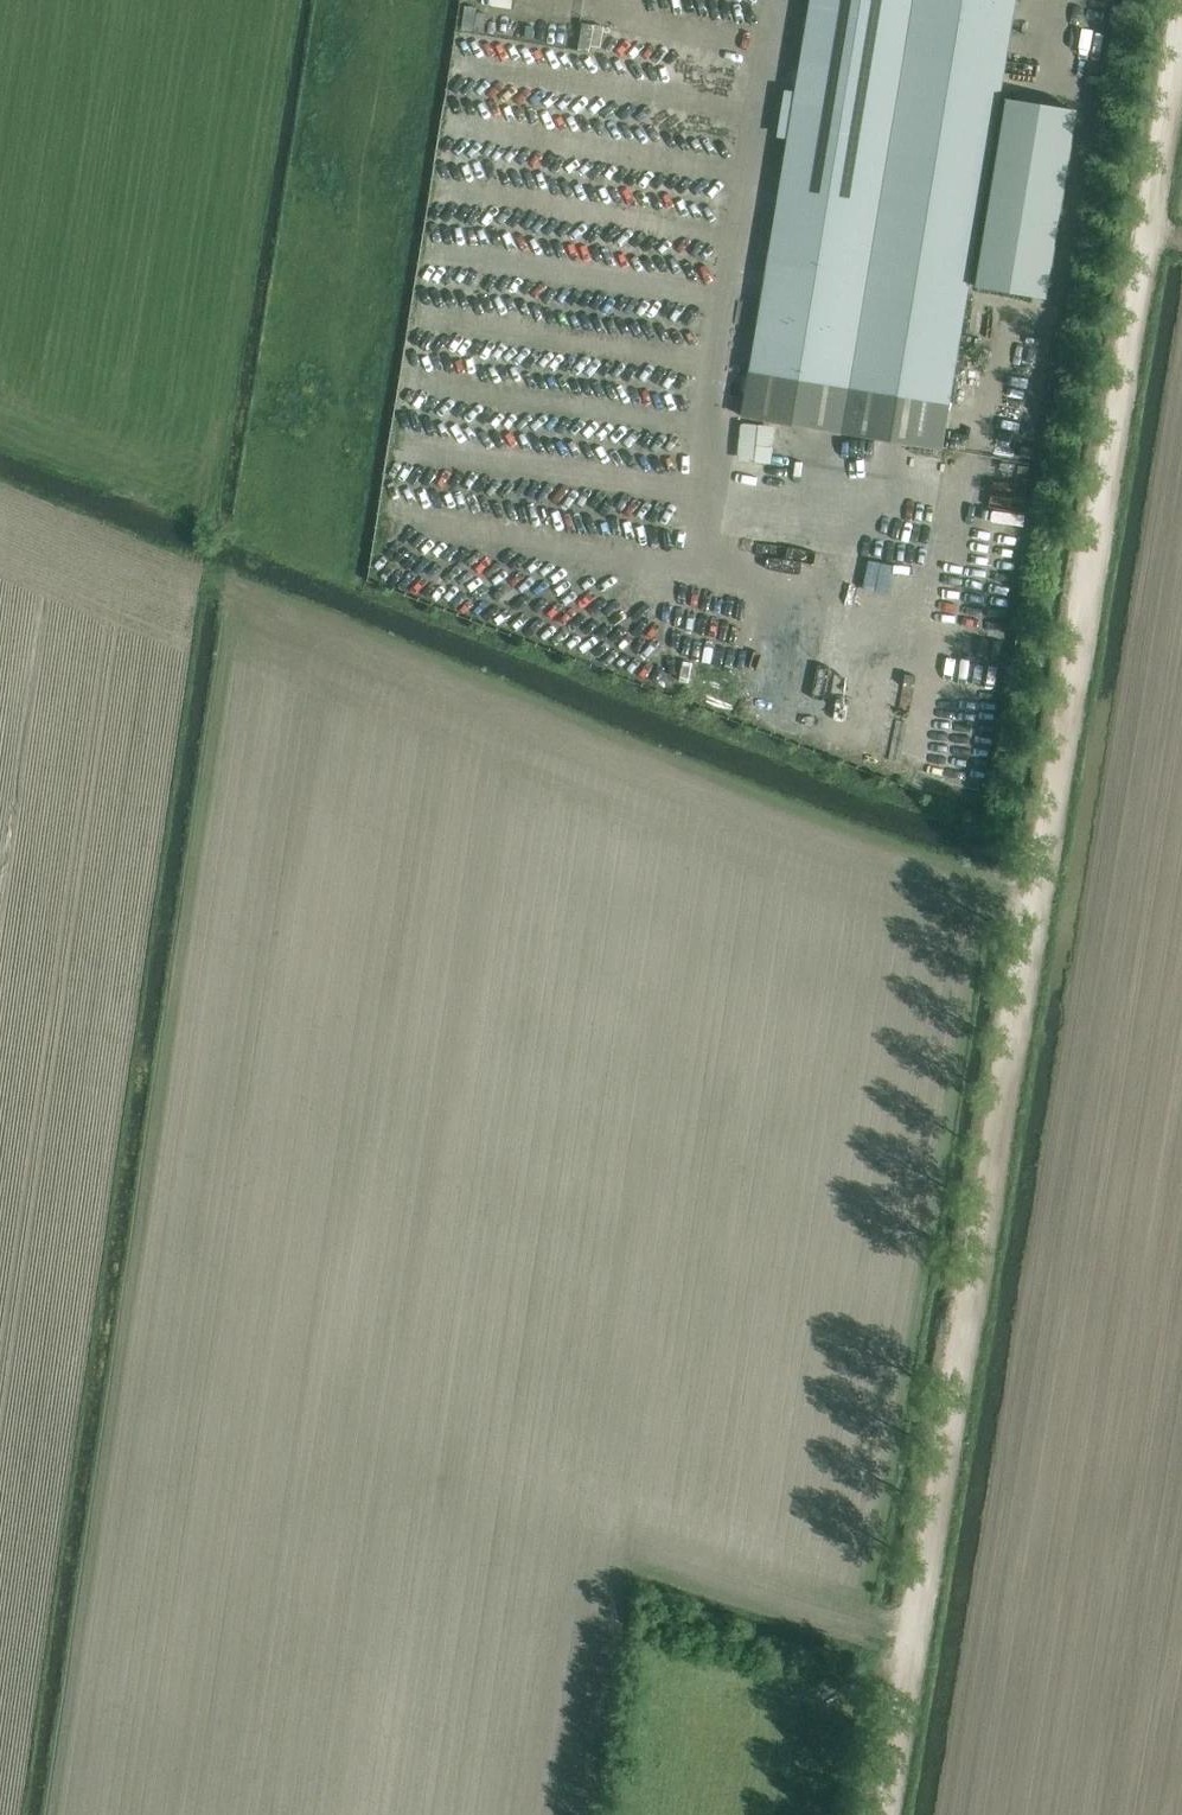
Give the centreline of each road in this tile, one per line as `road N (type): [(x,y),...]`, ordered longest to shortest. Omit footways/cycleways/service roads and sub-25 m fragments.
road 1 (track): [(882,1814),(1181,0)]

